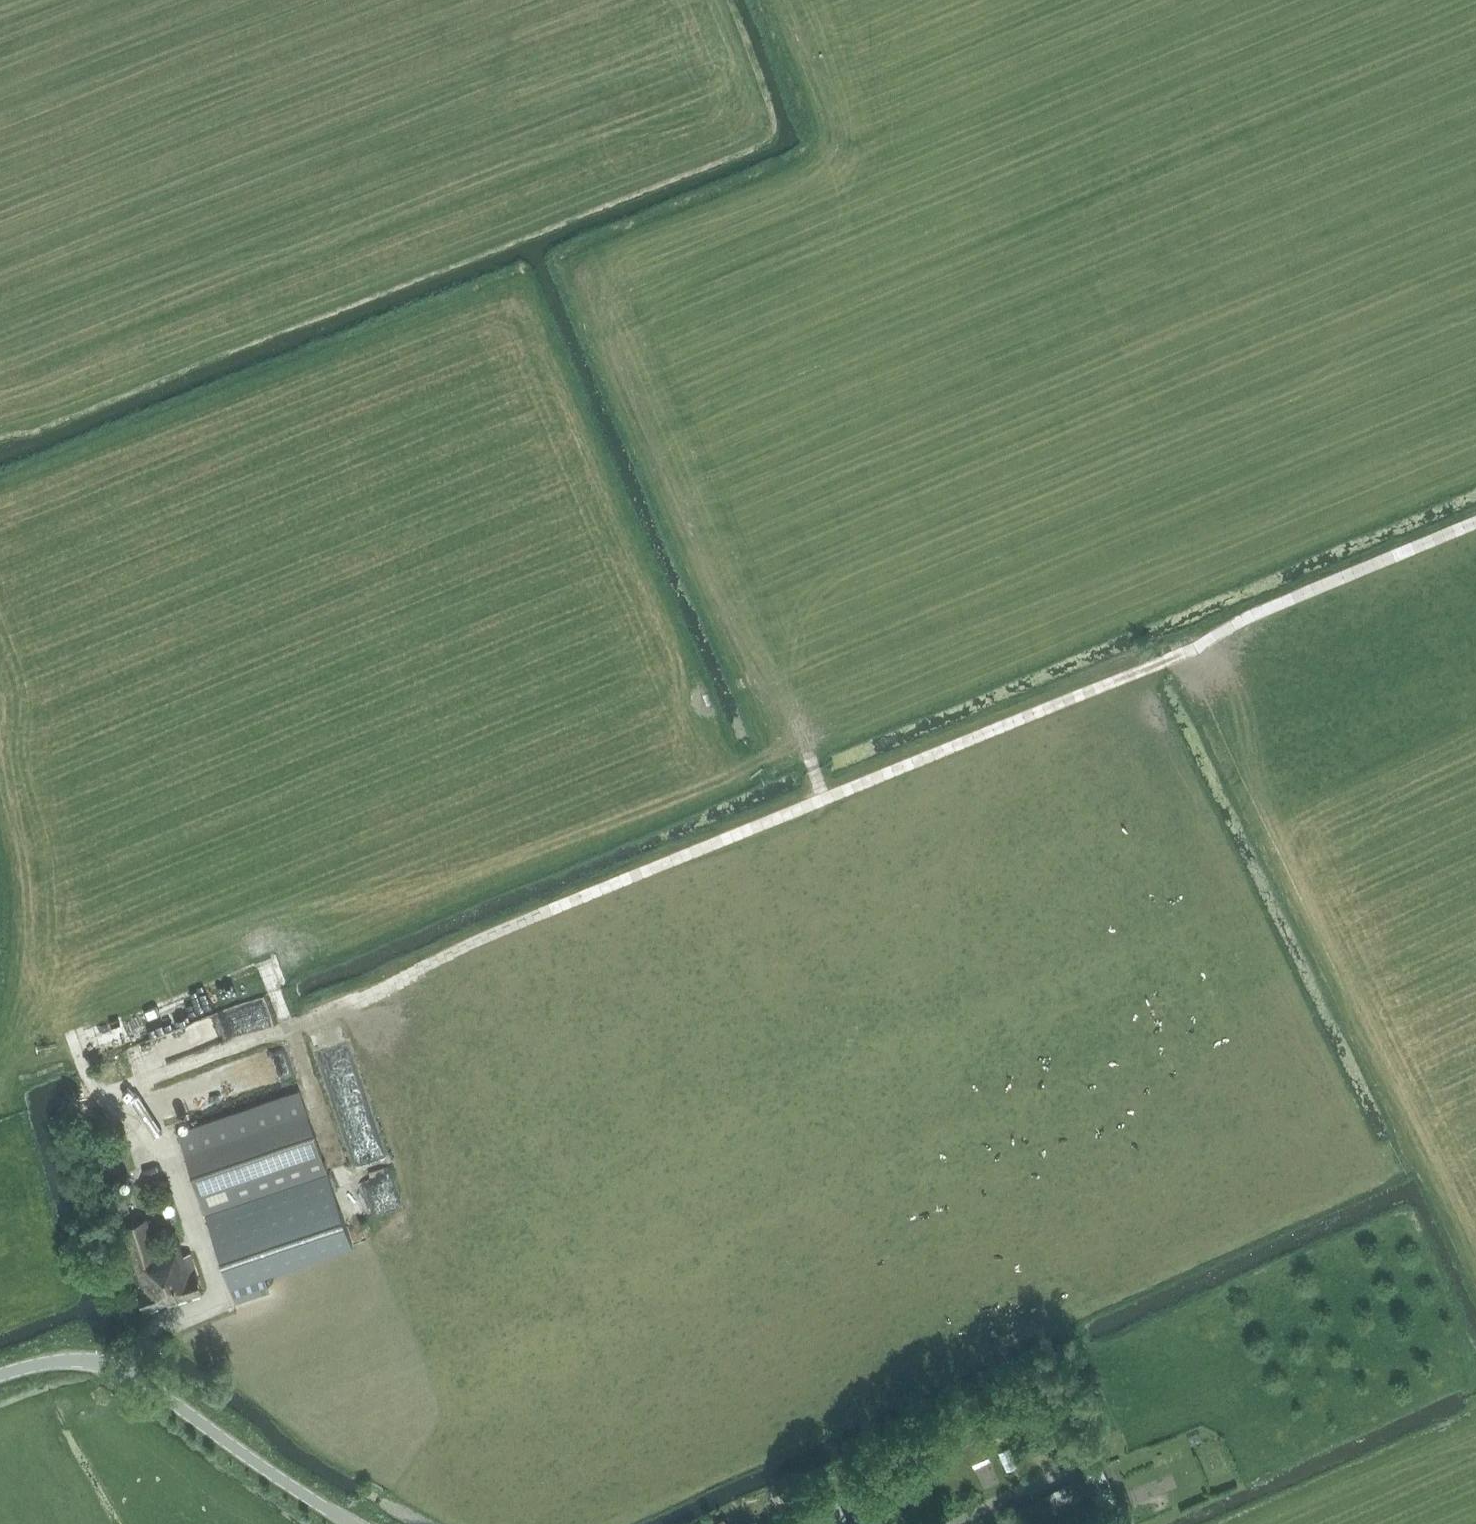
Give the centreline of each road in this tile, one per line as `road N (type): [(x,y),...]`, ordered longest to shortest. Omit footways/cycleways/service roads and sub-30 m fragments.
road 1 (unclassified): [(353,1523),(136,1377),(57,1362),(0,1378)]

